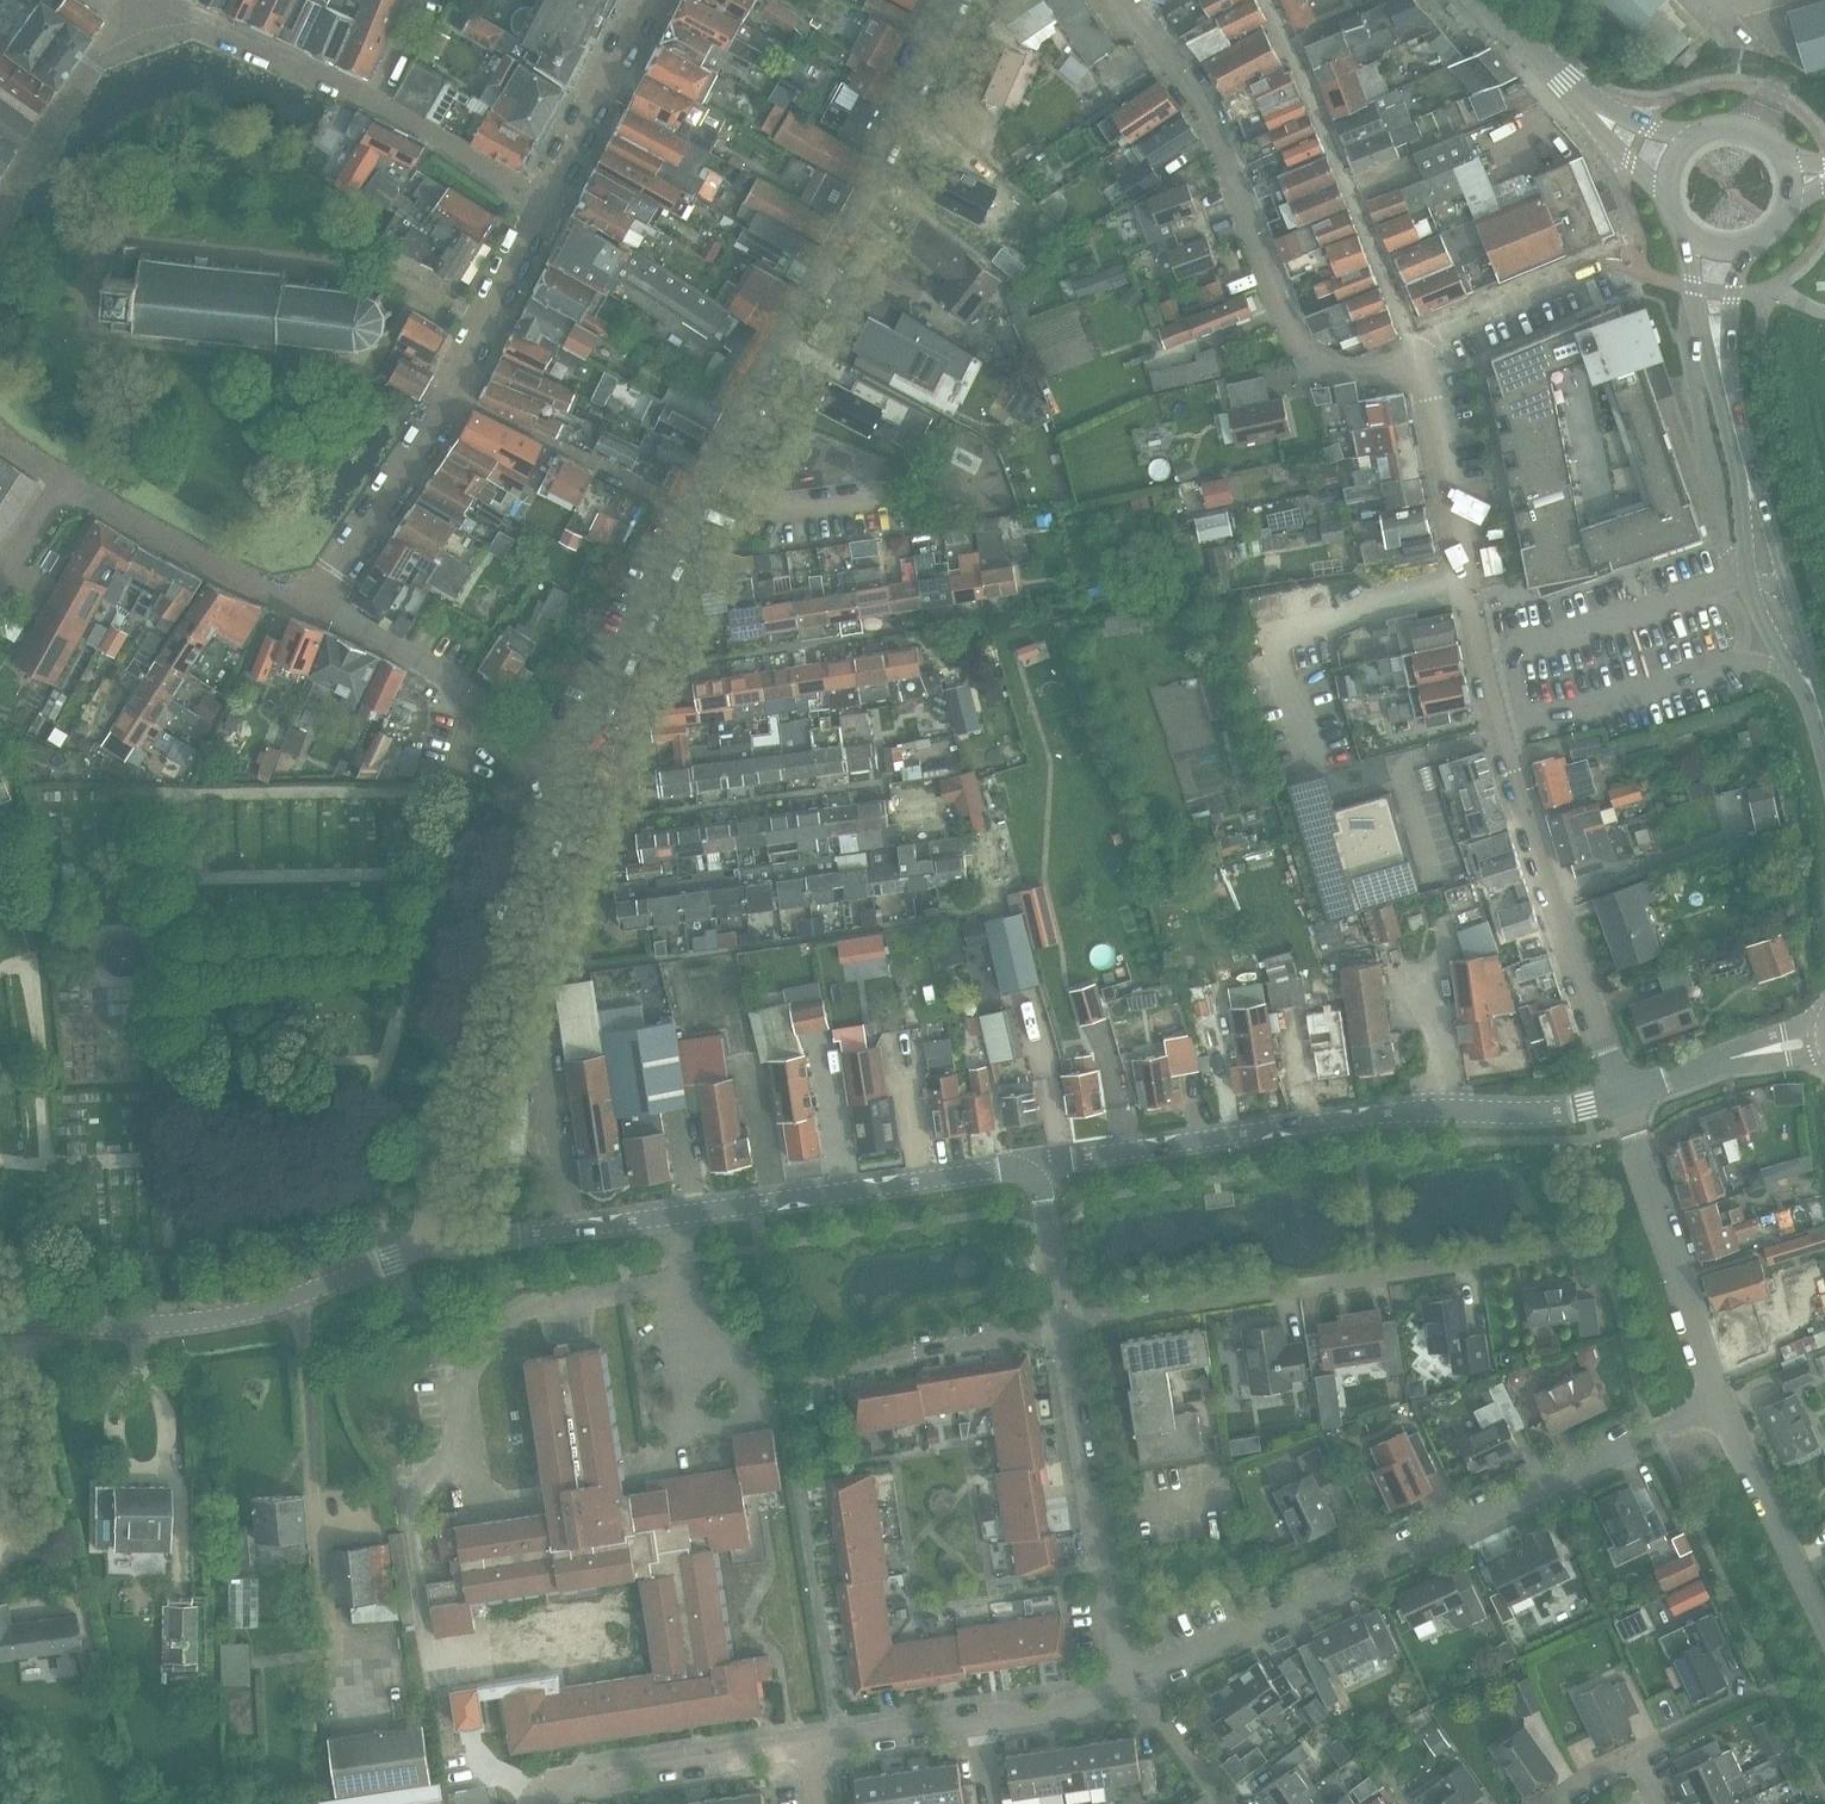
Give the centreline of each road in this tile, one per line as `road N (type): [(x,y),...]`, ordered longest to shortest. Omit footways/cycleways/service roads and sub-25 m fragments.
road 1 (residential): [(548,761),(595,718),(748,397),(864,197),(954,0)]
road 2 (residential): [(1620,1096),(1499,734),(1419,356)]
road 3 (residential): [(1136,1679),(1720,1403)]
road 4 (tertiary): [(440,1239),(519,1236),(1036,1163)]
road 5 (tertiary): [(1036,1163),(1358,1117),(1564,1111),(1620,1096)]
road 6 (residential): [(1036,1163),(1110,1627),(1136,1679)]
road 7 (residential): [(1419,356),(1341,370),(1305,349),(1276,297),(1204,113),(1123,0)]
road 8 (residential): [(543,201),(422,441),(312,606)]
road 9 (tertiary): [(440,1239),(299,1295),(198,1321),(99,1328),(0,1316)]
road 10 (residential): [(1414,335),(1270,0)]
road 11 (residential): [(449,1103),(550,810),(556,786),(548,761)]
road 12 (residential): [(1136,1679),(1079,1704),(810,1741)]
road 13 (residential): [(1720,1403),(1620,1096)]
road 14 (residential): [(810,1741),(590,1770),(530,1803)]
road 15 (residential): [(548,761),(441,674),(312,606)]
road 16 (residential): [(312,606),(217,566),(61,478)]
road 17 (tertiary): [(1743,459),(1752,597),(1792,676),(1817,704)]
road 18 (tertiary): [(1817,704),(1814,668),(1743,459)]
road 19 (residential): [(1824,1627),(1720,1403)]
road 20 (residential): [(0,208),(130,13)]
road 21 (residential): [(376,100),(167,0)]
road 22 (residential): [(646,0),(543,201)]
road 23 (residential): [(543,201),(376,100)]
road 24 (residential): [(1414,335),(1590,264)]
road 25 (tertiary): [(1685,232),(1705,343),(1725,389)]
road 26 (residential): [(1226,1803),(1136,1679)]
road 27 (tertiary): [(1725,389),(1733,293),(1756,243)]
road 28 (unclassified): [(440,1239),(433,1181),(449,1103)]
road 29 (secondary): [(1582,100),(1491,0)]
road 30 (residential): [(1556,1803),(1623,1763),(1638,1768),(1658,1803)]
road 31 (secondary): [(1582,100),(1611,145),(1667,198)]

